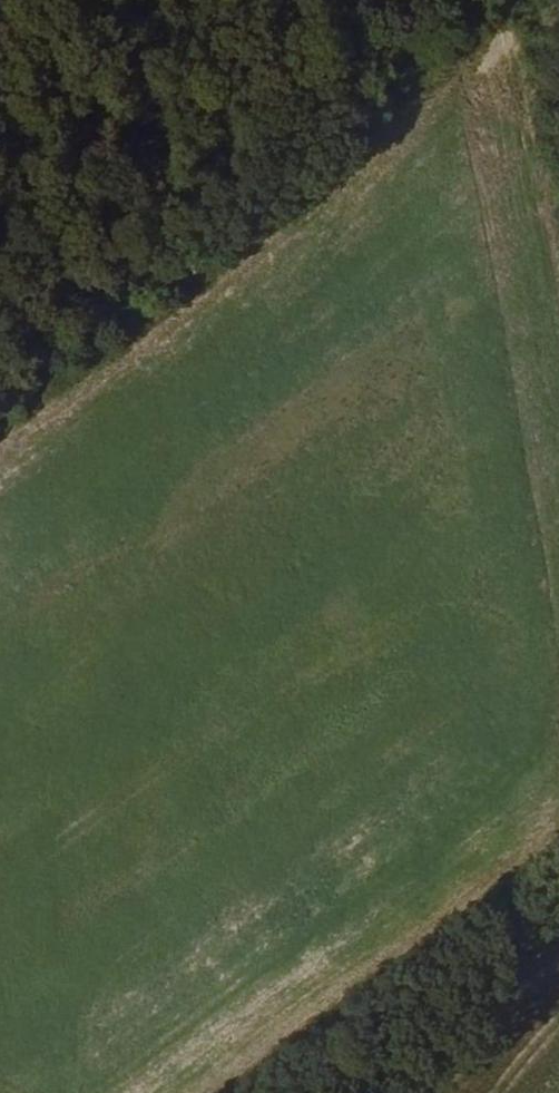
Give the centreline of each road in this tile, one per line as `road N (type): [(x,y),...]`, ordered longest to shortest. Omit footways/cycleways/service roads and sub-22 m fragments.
road 1 (track): [(421,1092),(558,920)]

